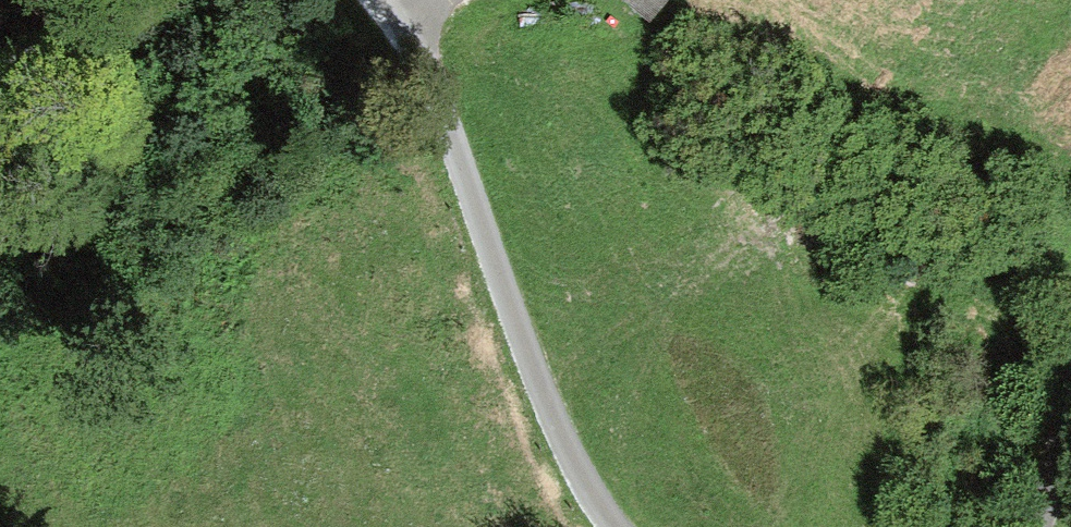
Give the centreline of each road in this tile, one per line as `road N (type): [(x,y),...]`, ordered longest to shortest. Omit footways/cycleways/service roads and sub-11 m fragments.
road 1 (residential): [(614,526),(558,433),(397,0)]
road 2 (residential): [(1070,412),(1034,526)]

